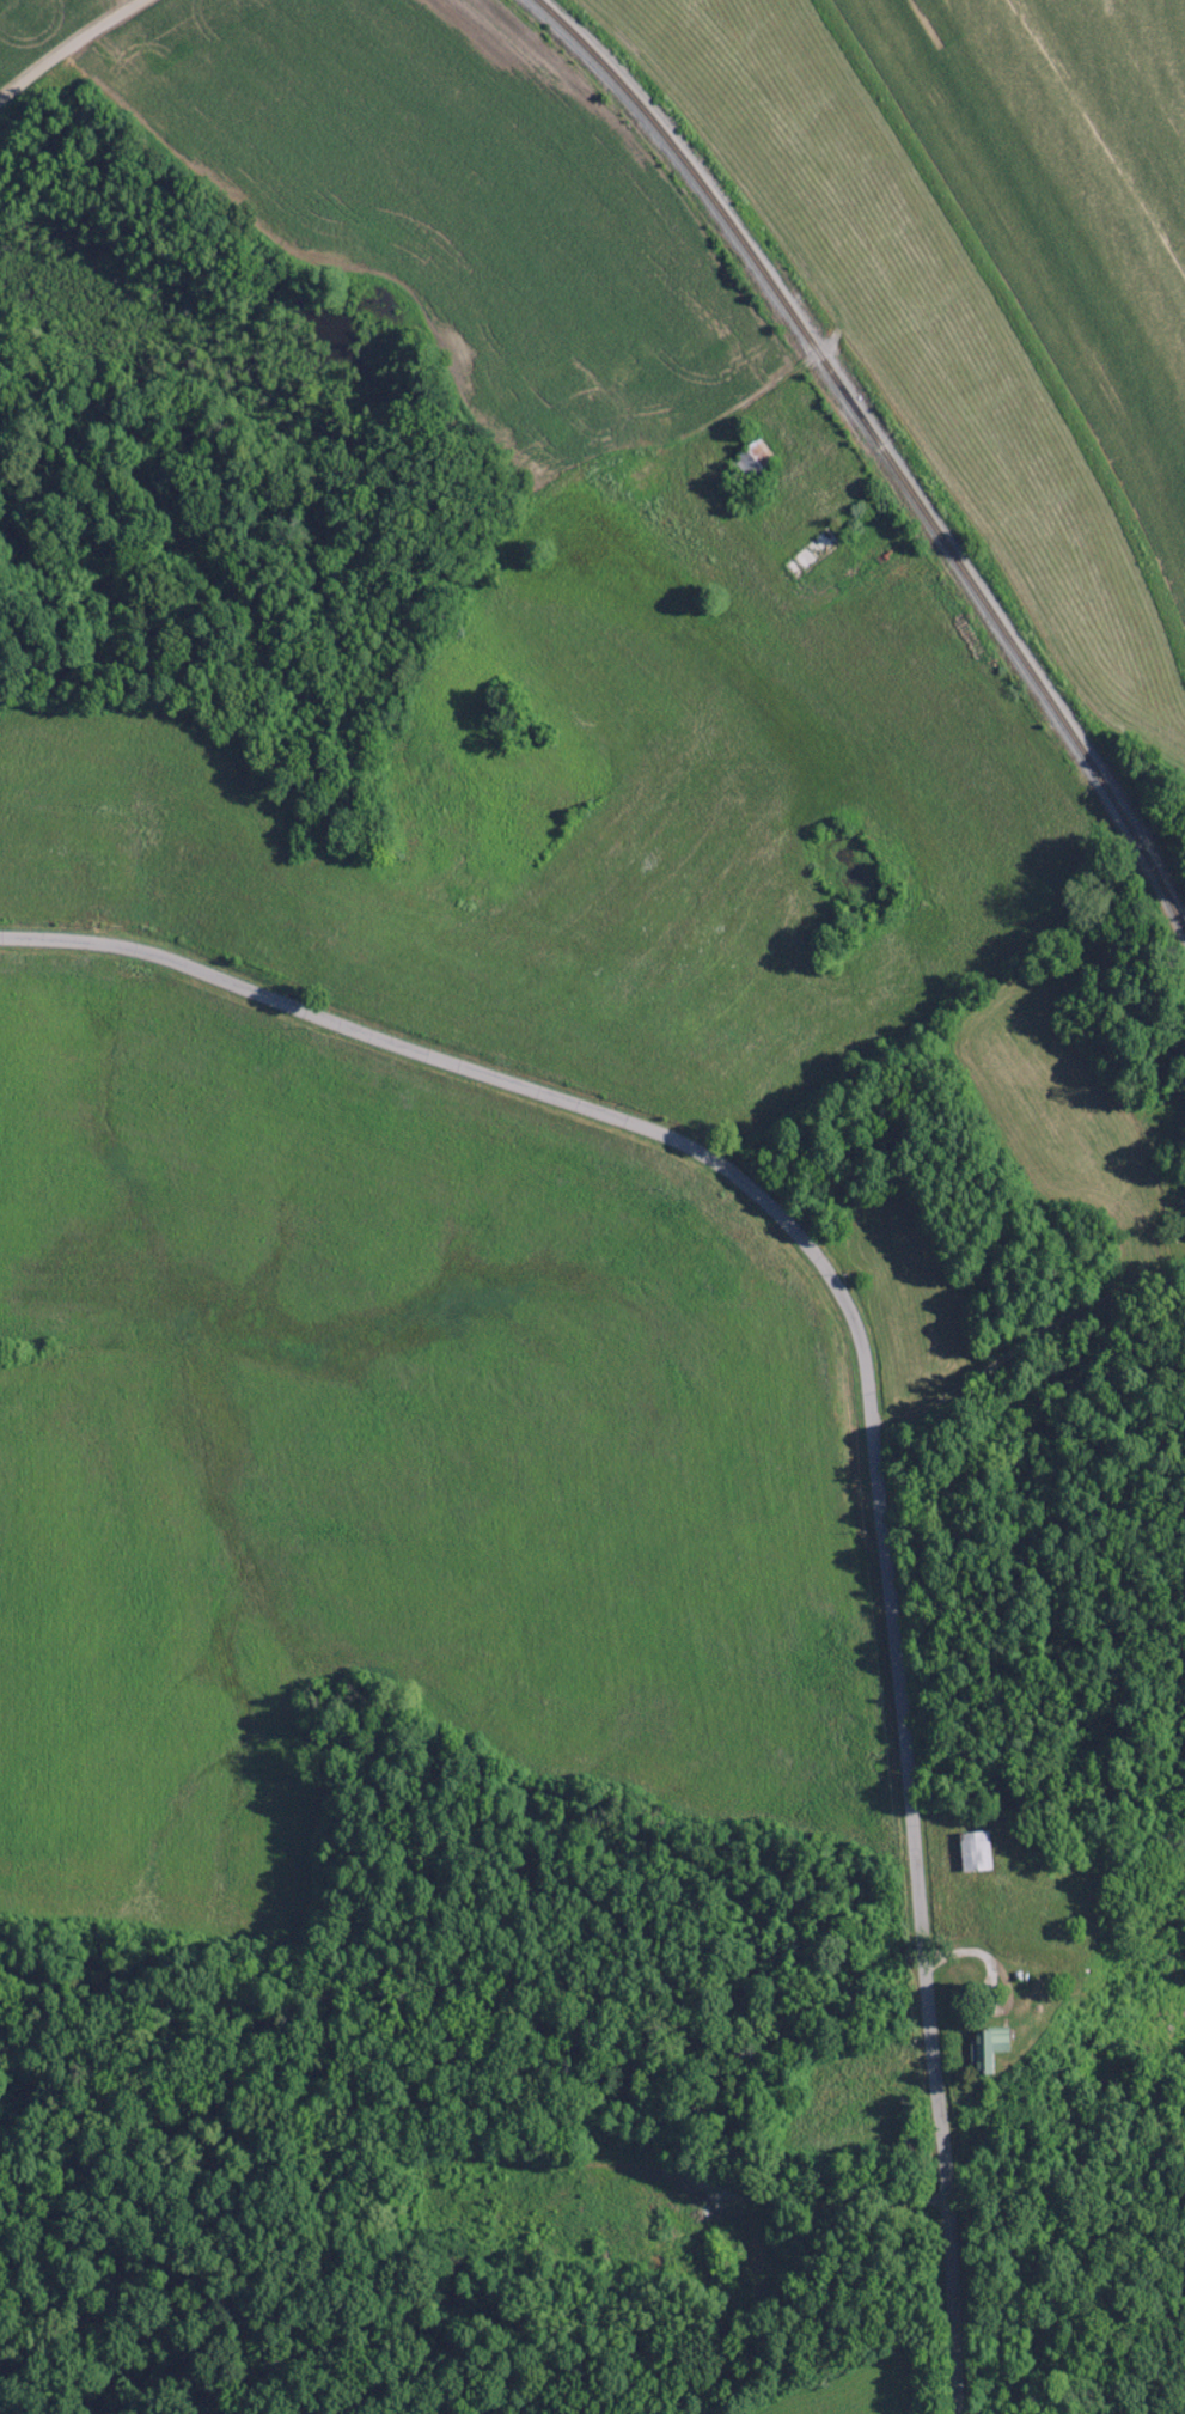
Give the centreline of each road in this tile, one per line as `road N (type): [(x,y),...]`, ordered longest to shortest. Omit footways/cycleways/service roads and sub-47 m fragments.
road 1 (tertiary): [(958,2413),(951,2205),(872,1398),(859,1333),(830,1273),(735,1175),(645,1126),(158,955),(77,939),(0,937)]
road 2 (residential): [(610,0),(697,63),(825,190),(888,316),(816,356),(790,455),(643,480),(488,544),(328,551),(153,461),(0,426)]
road 3 (residential): [(0,101),(140,0)]

